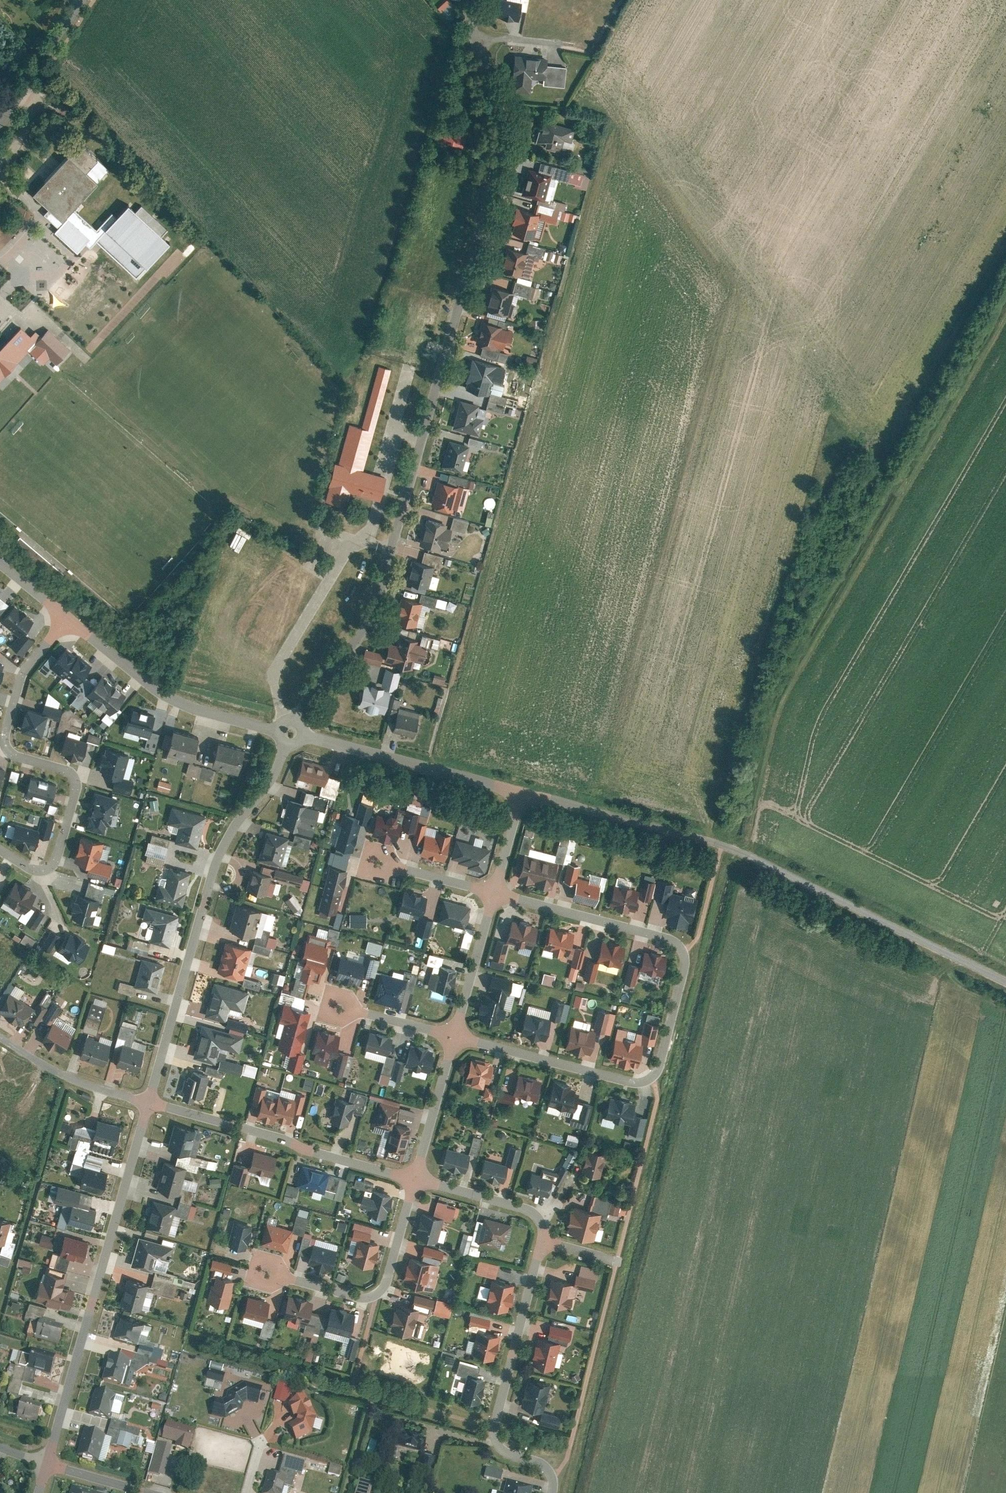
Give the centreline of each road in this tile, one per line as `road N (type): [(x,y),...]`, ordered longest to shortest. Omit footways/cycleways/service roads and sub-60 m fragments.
road 1 (residential): [(465,0),(490,100),(492,163),(380,613),(298,717)]
road 2 (residential): [(455,1040),(626,1081),(648,1078),(657,1066),(680,973),(673,942),(494,893)]
road 3 (unclassified): [(1005,984),(722,845),(521,792)]
road 4 (residential): [(551,1492),(548,1474),(502,1450),(493,1430),(539,1225),(502,1202),(413,1182)]
road 5 (residential): [(284,746),(212,870),(148,1104)]
road 6 (residential): [(71,618),(21,673),(4,736),(14,757),(75,776),(56,860),(40,873),(0,852)]
road 7 (residential): [(148,1104),(48,1467)]
road 8 (residential): [(413,1182),(148,1104)]
road 9 (unclassified): [(275,732),(160,695),(71,618)]
road 10 (residential): [(413,1182),(385,1287),(371,1300),(266,1272)]
road 11 (unclassified): [(521,792),(305,741)]
road 12 (residential): [(0,1038),(67,1079),(148,1104)]
road 13 (residential): [(455,1040),(494,893)]
road 14 (residential): [(413,1182),(455,1040)]
road 15 (residential): [(67,0),(0,105)]

